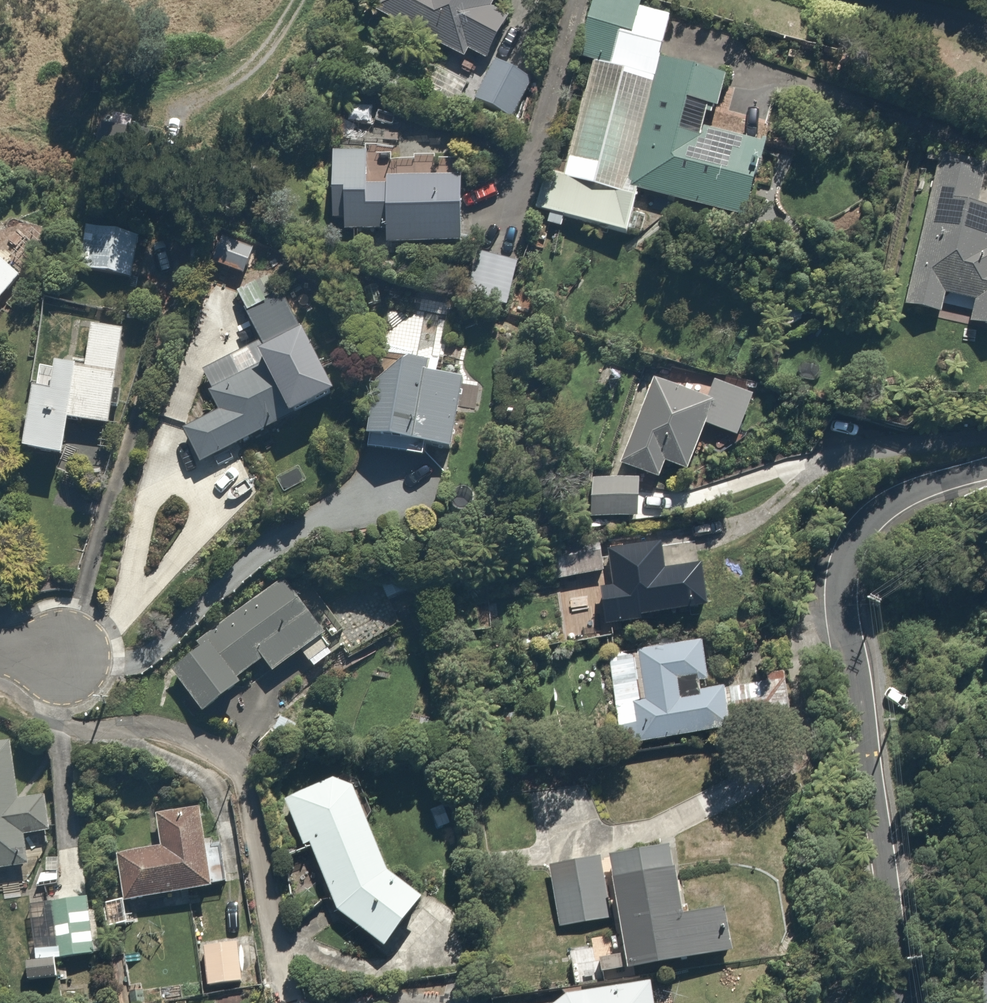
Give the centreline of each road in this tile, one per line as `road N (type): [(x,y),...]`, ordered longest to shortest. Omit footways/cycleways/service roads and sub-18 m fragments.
road 1 (residential): [(899,1002),(835,592),(850,537),(868,514),(986,469)]
road 2 (residential): [(986,31),(871,0)]

